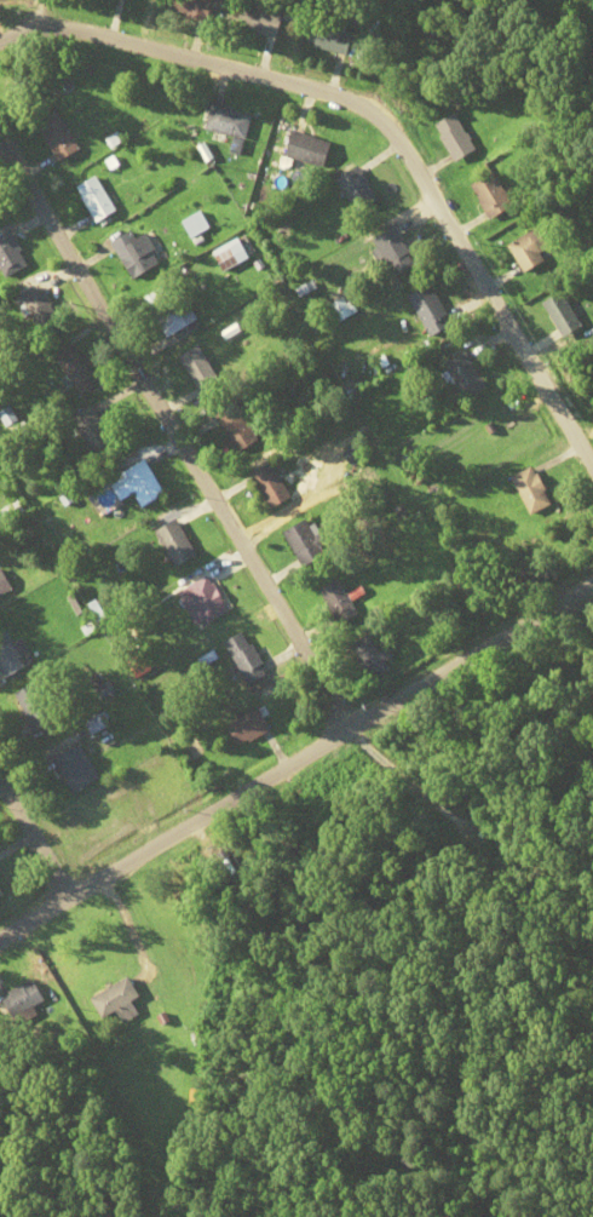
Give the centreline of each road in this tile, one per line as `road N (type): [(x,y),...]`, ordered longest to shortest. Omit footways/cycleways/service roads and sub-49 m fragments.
road 1 (residential): [(0,39),(50,25),(370,110),(398,136),(592,465)]
road 2 (residential): [(0,933),(592,584)]
road 3 (residential): [(350,730),(0,144)]
road 4 (residential): [(69,890),(0,774)]

